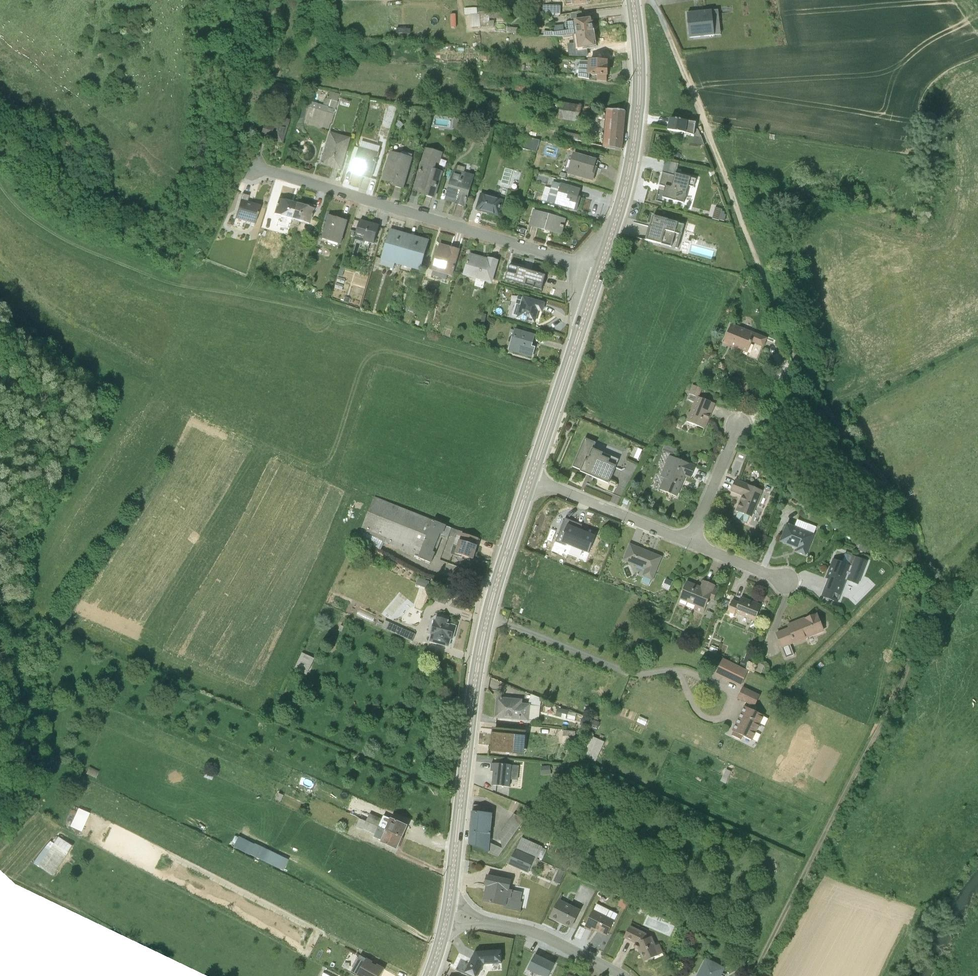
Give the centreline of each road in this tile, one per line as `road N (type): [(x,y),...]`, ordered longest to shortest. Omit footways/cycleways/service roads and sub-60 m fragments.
road 1 (track): [(652,0),(808,387),(904,513),(921,575),(918,642),(908,672),(754,975)]
road 2 (track): [(37,217),(167,279),(337,314),(550,384)]
road 3 (secondary): [(448,915),(477,660),(531,478)]
road 4 (residential): [(261,168),(599,268)]
road 5 (secondary): [(599,268),(635,131),(631,0)]
road 6 (secondary): [(531,478),(599,268)]
road 7 (residential): [(619,975),(533,933),(448,915)]
road 8 (residential): [(691,543),(531,478)]
road 9 (residential): [(743,421),(691,543)]

